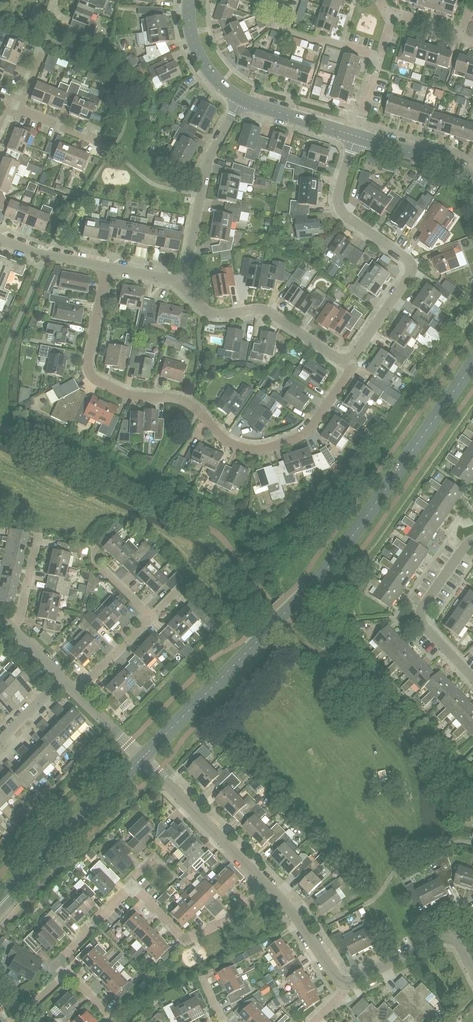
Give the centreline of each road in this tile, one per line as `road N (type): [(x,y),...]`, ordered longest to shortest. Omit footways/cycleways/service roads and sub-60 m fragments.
road 1 (tertiary): [(143,758),(337,556),(472,365)]
road 2 (unclassified): [(348,363),(299,437),(270,448),(230,441),(187,401),(96,383),(86,369),(106,267)]
road 3 (unclassified): [(348,363),(402,280),(404,263),(337,210),(337,188),(357,136)]
road 4 (tertiary): [(0,905),(143,758)]
road 5 (unclassified): [(348,363),(265,310),(215,313),(181,283)]
road 6 (unclassified): [(181,283),(196,194),(239,100)]
road 7 (residential): [(266,884),(143,758)]
road 8 (residential): [(472,678),(420,616),(472,539)]
road 9 (residential): [(266,884),(235,914),(186,939),(133,886)]
road 10 (residential): [(345,981),(444,935),(458,939),(472,969)]
road 11 (residential): [(379,56),(273,27),(281,0)]
road 12 (unclassified): [(345,981),(266,884)]
road 13 (tertiary): [(357,136),(239,100)]
road 14 (tertiary): [(472,178),(357,136)]
road 15 (residential): [(69,972),(58,961),(133,886)]

